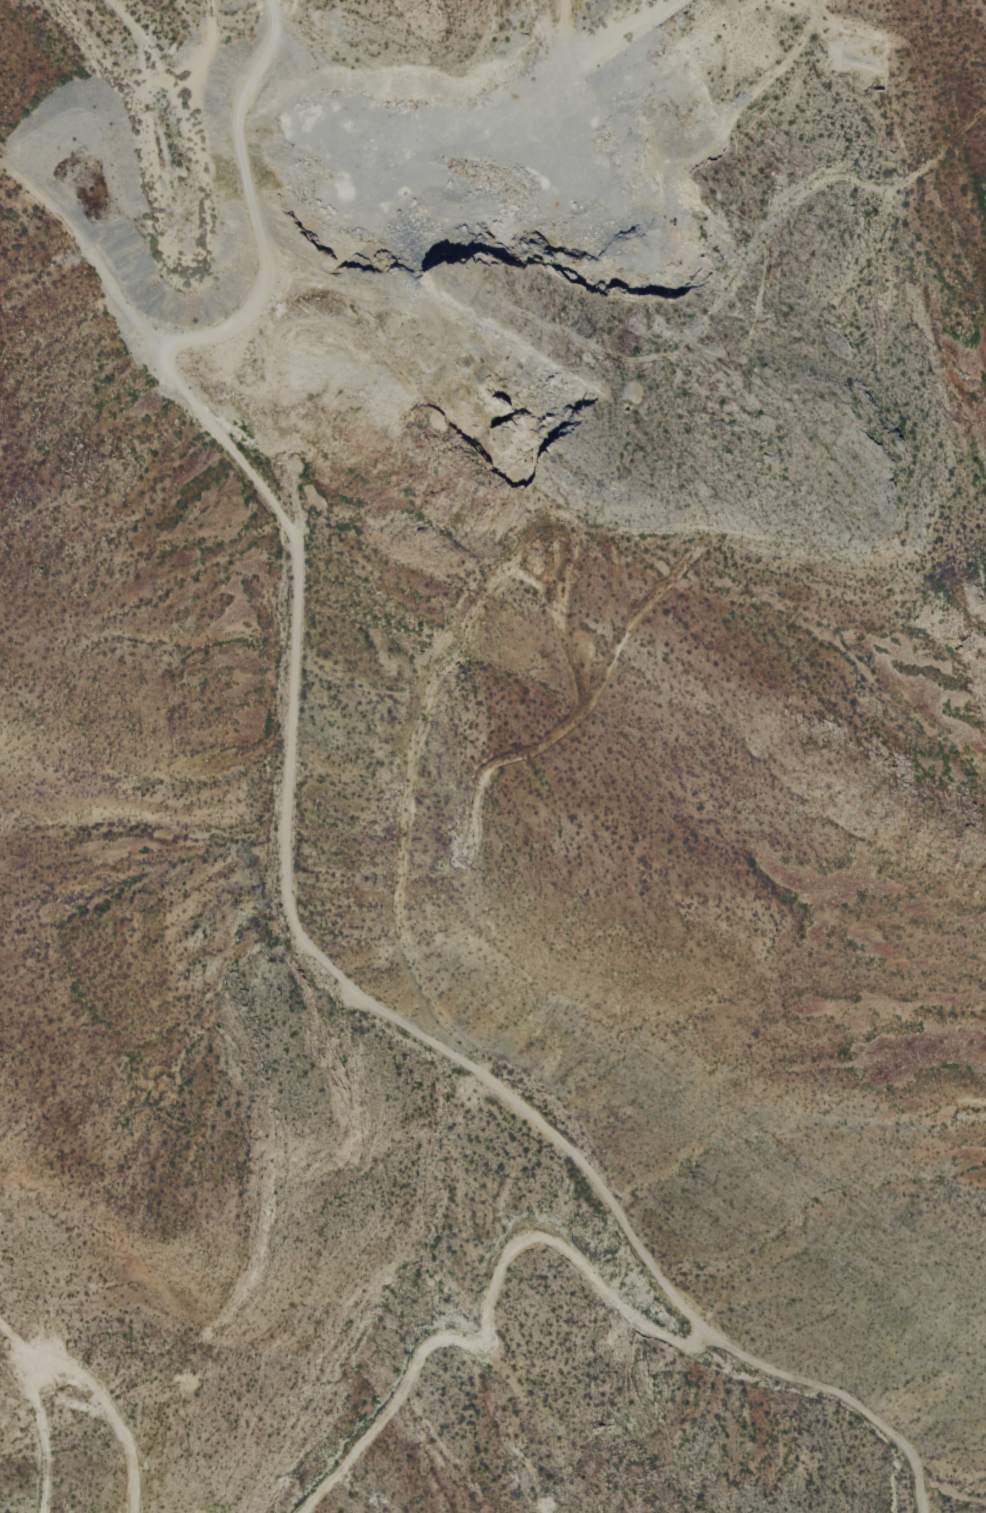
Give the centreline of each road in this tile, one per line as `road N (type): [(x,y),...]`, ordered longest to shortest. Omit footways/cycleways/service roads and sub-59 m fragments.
road 1 (track): [(0,163),(78,239),(291,542),(281,847),(289,927),(305,952),(356,1001),(475,1073),(587,1172),(654,1281),(696,1325),(731,1354),(821,1386)]
road 2 (track): [(920,1512),(911,1465),(896,1443),(821,1386)]

